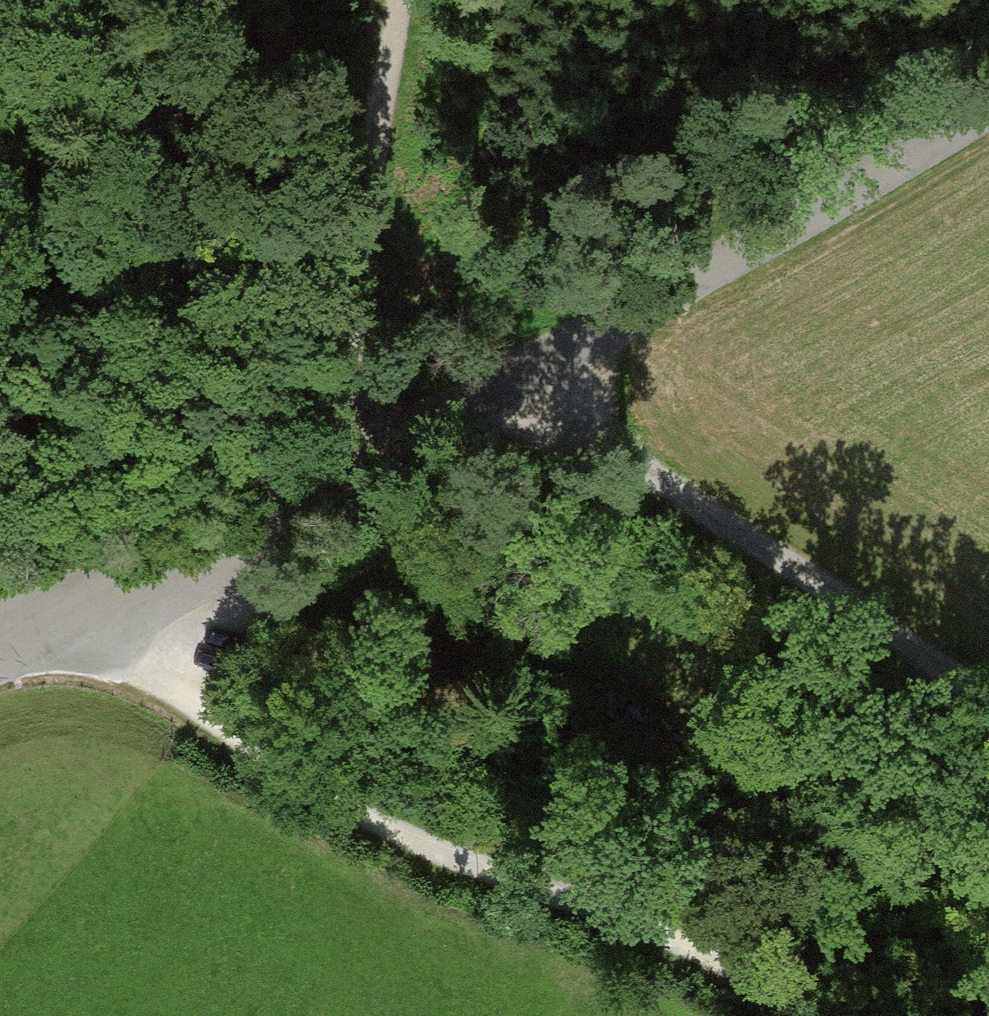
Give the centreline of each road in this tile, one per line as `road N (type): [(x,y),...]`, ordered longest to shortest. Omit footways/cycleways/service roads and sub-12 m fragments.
road 1 (unclassified): [(988,109),(532,385),(0,668)]
road 2 (track): [(0,570),(69,632),(285,757),(526,882),(724,958),(818,1015)]
road 3 (track): [(532,385),(988,697)]
road 4 (track): [(351,476),(344,349),(405,0)]

